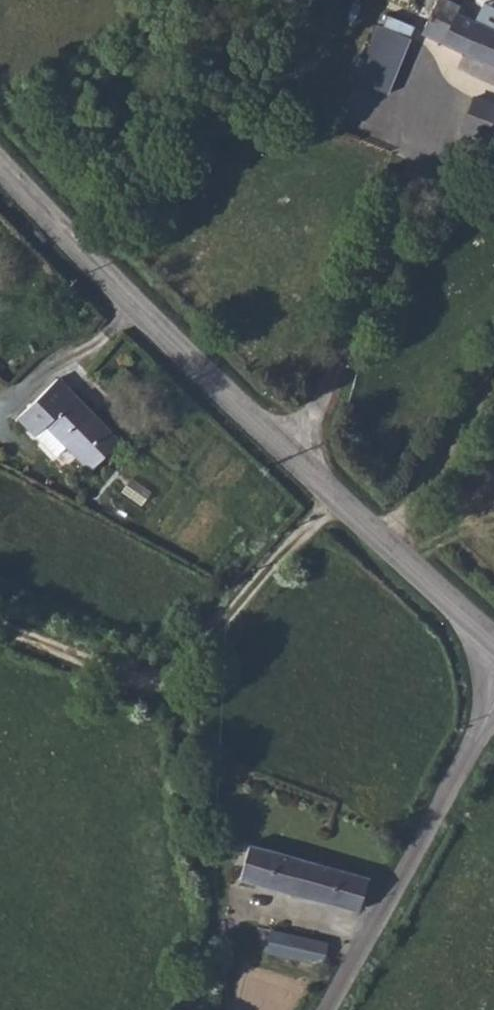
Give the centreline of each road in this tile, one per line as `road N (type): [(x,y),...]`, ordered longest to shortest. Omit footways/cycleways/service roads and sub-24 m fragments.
road 1 (track): [(0,622),(160,685),(329,494)]
road 2 (tertiary): [(0,164),(298,464)]
road 3 (residential): [(298,464),(451,99)]
road 4 (unclassified): [(493,716),(327,1009)]
road 5 (track): [(160,685),(182,751),(210,913),(196,1009)]
road 6 (tertiary): [(298,464),(493,636)]
road 7 (track): [(386,542),(493,376)]

